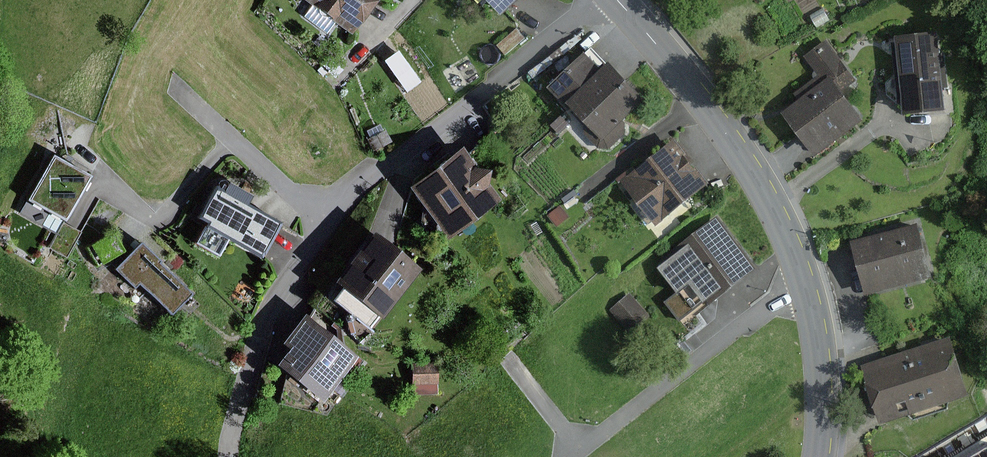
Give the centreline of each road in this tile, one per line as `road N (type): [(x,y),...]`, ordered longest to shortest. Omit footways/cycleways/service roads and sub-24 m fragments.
road 1 (residential): [(329,219),(379,171),(602,0)]
road 2 (tertiary): [(617,0),(698,93),(758,179),(806,287)]
road 3 (unclassified): [(568,456),(806,287)]
road 4 (residential): [(329,219),(271,312),(230,456)]
road 5 (residential): [(171,89),(329,219)]
road 6 (tertiary): [(806,287),(823,384),(819,456)]

